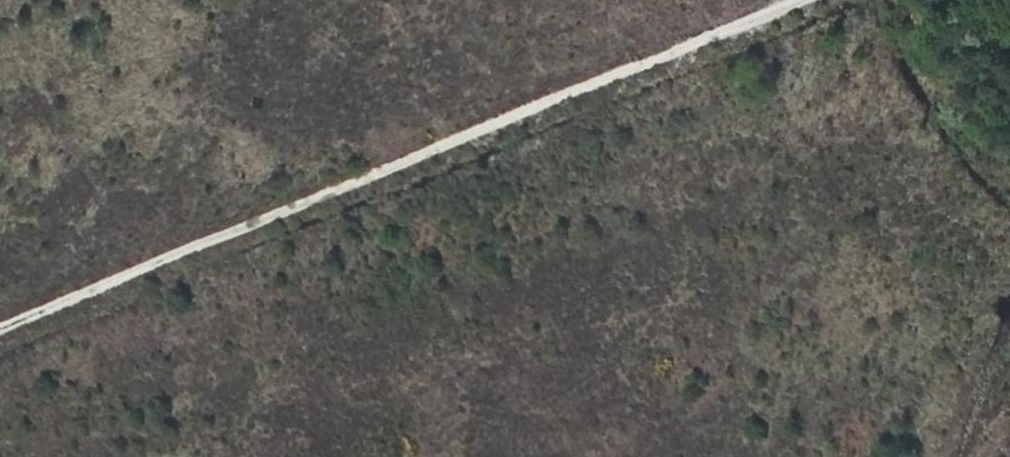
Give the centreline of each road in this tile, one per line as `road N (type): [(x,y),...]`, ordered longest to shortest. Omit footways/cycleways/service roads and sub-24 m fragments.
road 1 (track): [(0,330),(805,0)]

